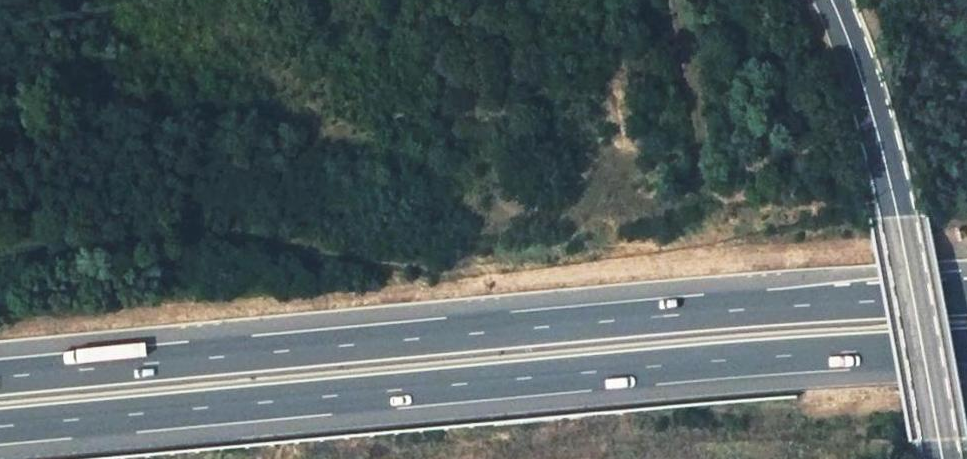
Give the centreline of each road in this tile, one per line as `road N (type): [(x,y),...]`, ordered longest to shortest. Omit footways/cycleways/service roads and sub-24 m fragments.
road 1 (motorway): [(966,300),(429,333),(0,372)]
road 2 (motorway): [(0,421),(448,379),(966,350)]
road 3 (track): [(0,242),(160,229),(434,267),(710,245),(723,224),(678,0)]
road 4 (unclassified): [(942,444),(884,158),(832,0)]

